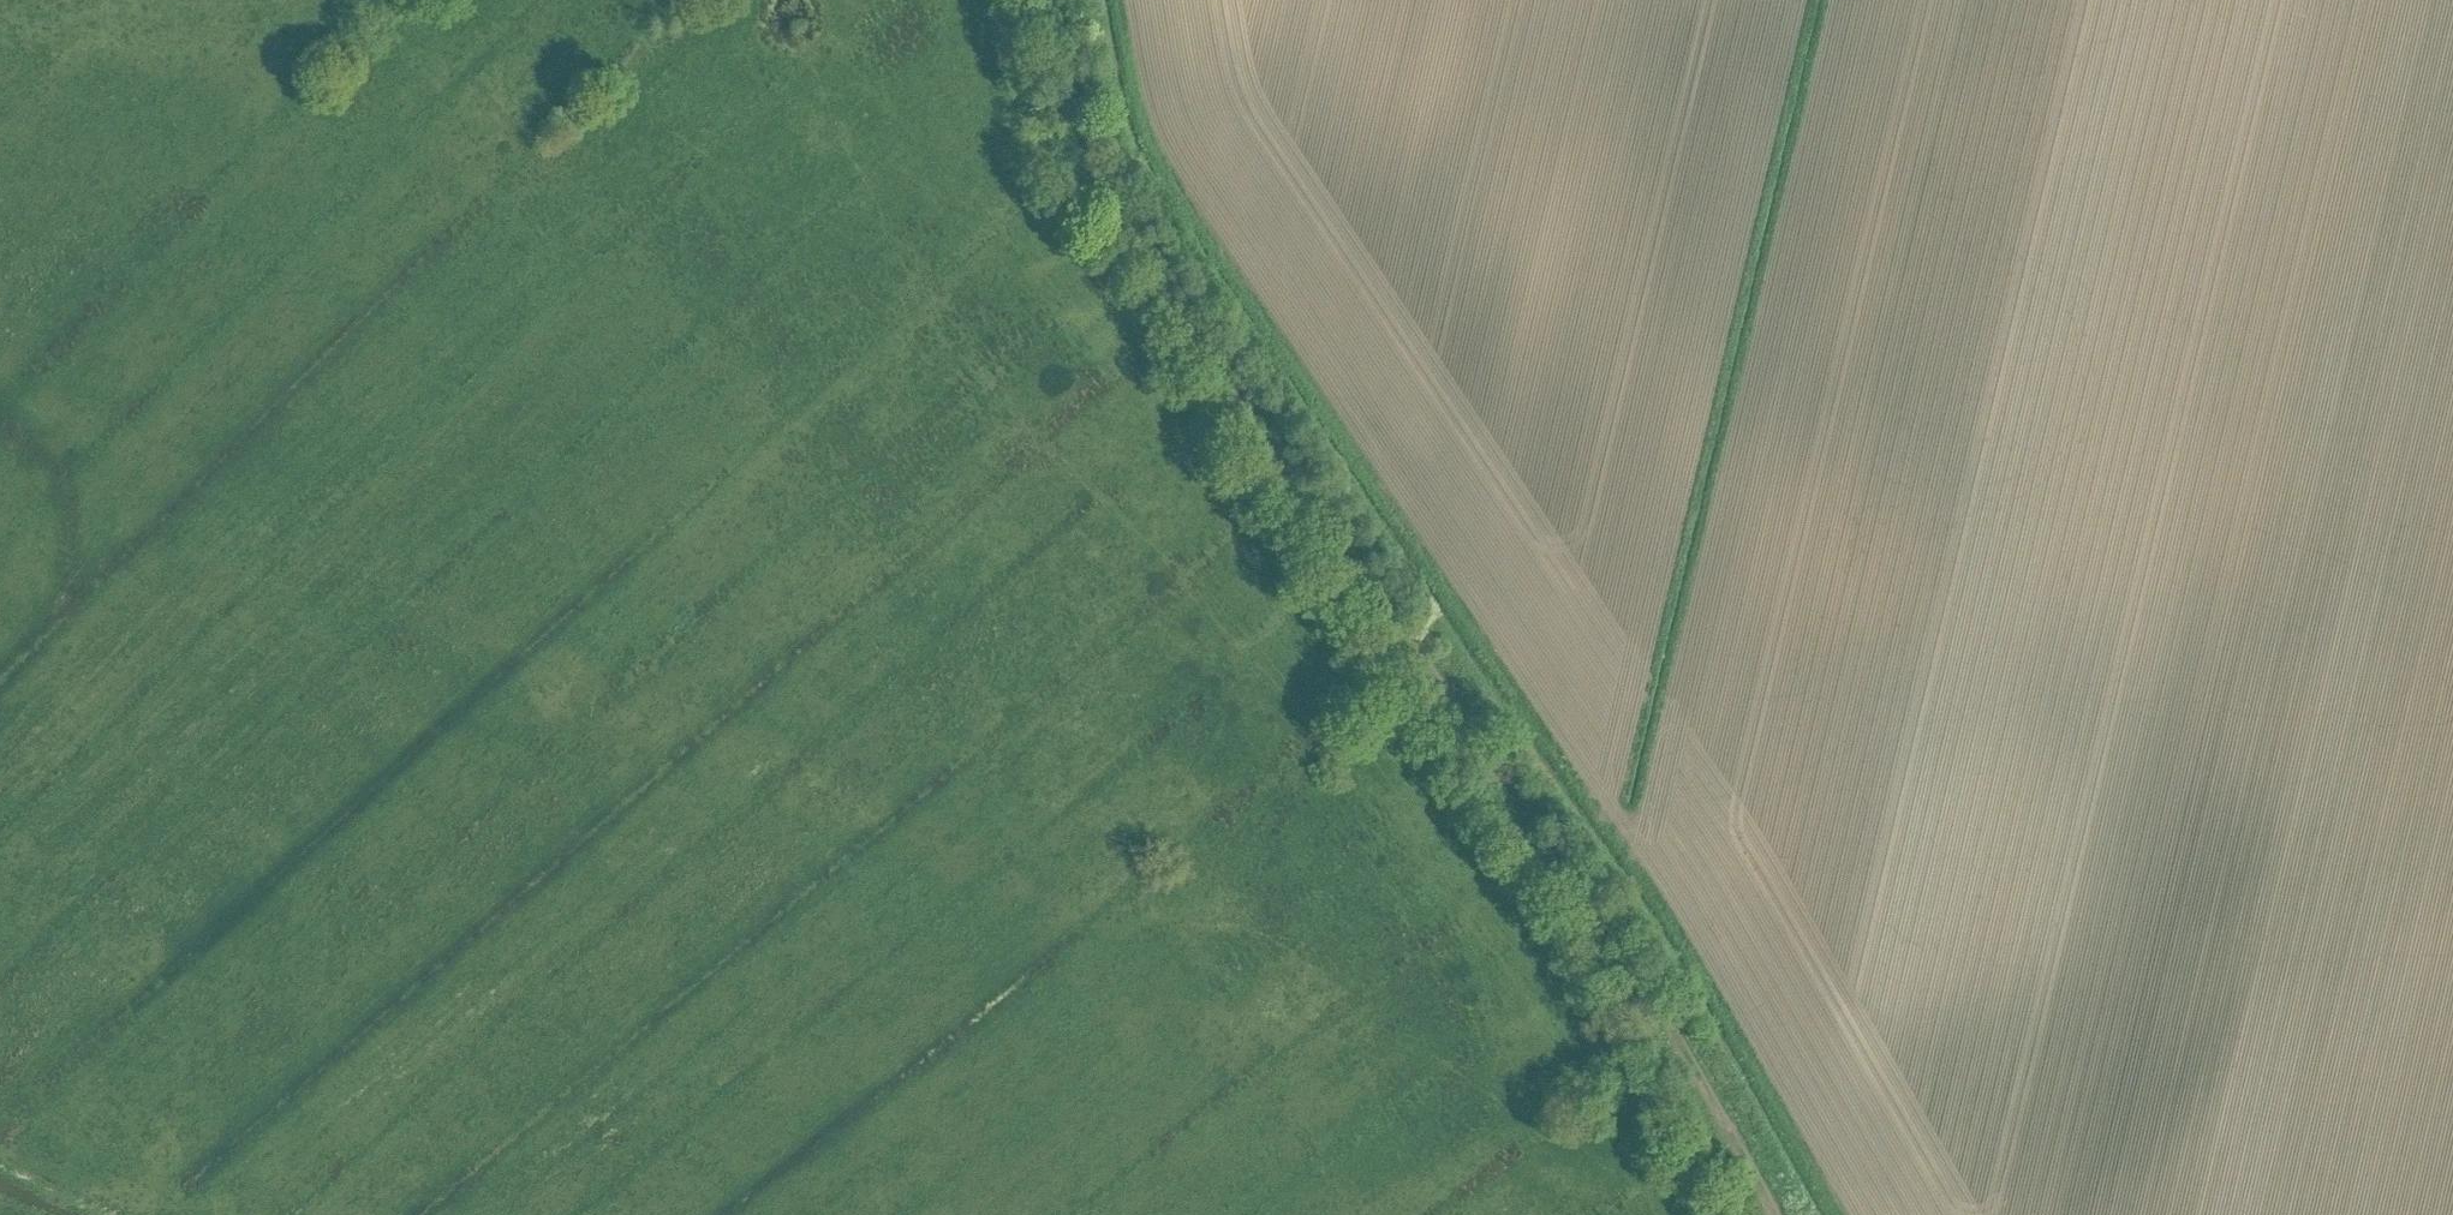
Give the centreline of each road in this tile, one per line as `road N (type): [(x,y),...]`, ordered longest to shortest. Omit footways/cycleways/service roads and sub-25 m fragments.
road 1 (track): [(1055,0),(1080,113),(1158,272),(1651,992),(1776,1214)]

